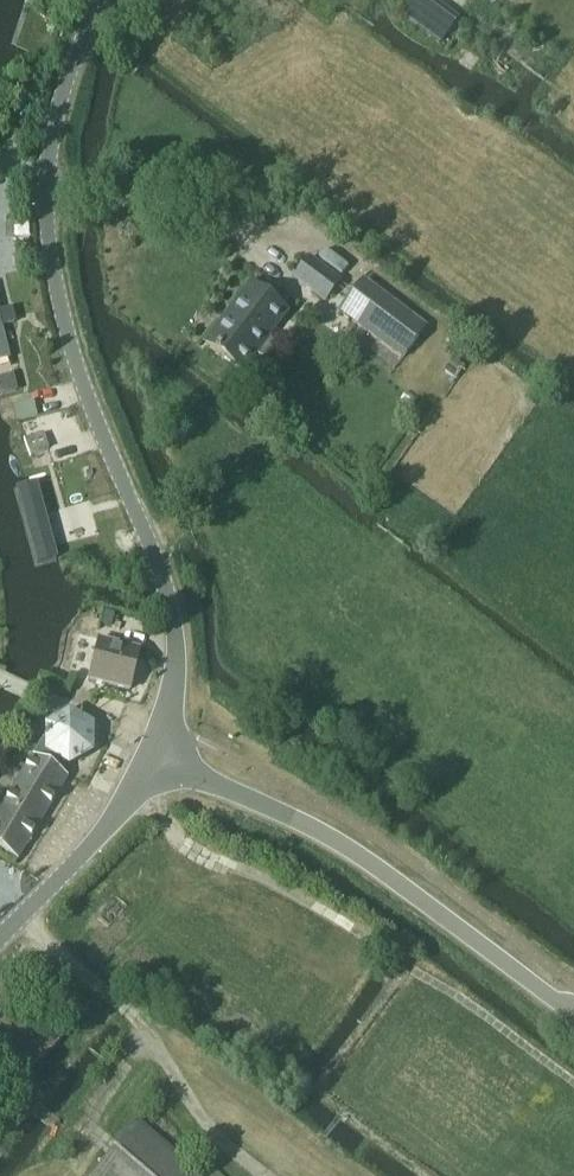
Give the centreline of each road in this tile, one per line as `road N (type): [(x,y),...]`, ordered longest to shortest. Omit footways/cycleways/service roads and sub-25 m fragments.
road 1 (unclassified): [(155,757),(173,688),(170,608),(71,358),(47,229),(50,152),(69,78),(104,0)]
road 2 (tertiary): [(573,1019),(365,861),(155,757)]
road 3 (track): [(573,1085),(454,994),(161,822)]
road 4 (tertiary): [(0,941),(155,757)]
road 5 (track): [(46,196),(264,244)]
road 6 (track): [(145,1037),(215,1138),(266,1175)]

